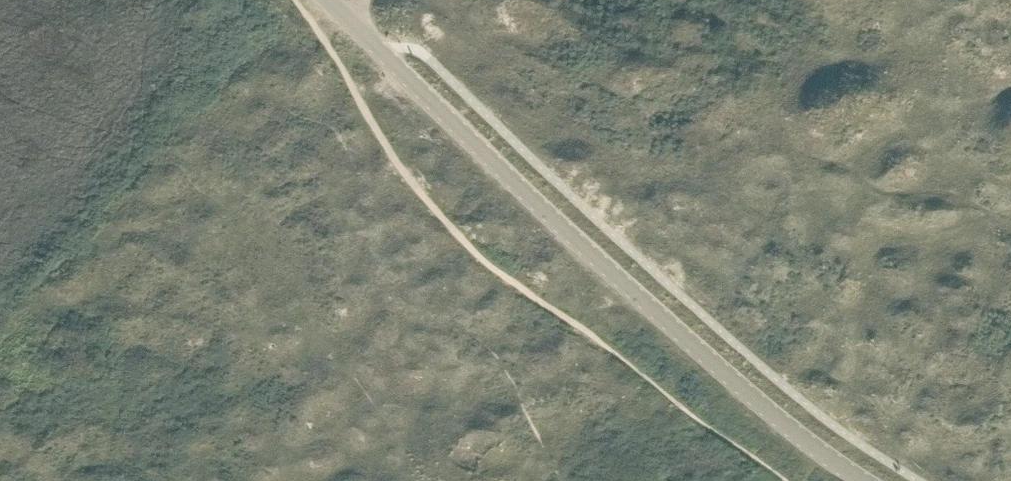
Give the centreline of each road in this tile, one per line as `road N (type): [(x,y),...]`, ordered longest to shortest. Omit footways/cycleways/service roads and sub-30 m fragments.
road 1 (unclassified): [(864,480),(787,429),(652,313),(328,0)]

